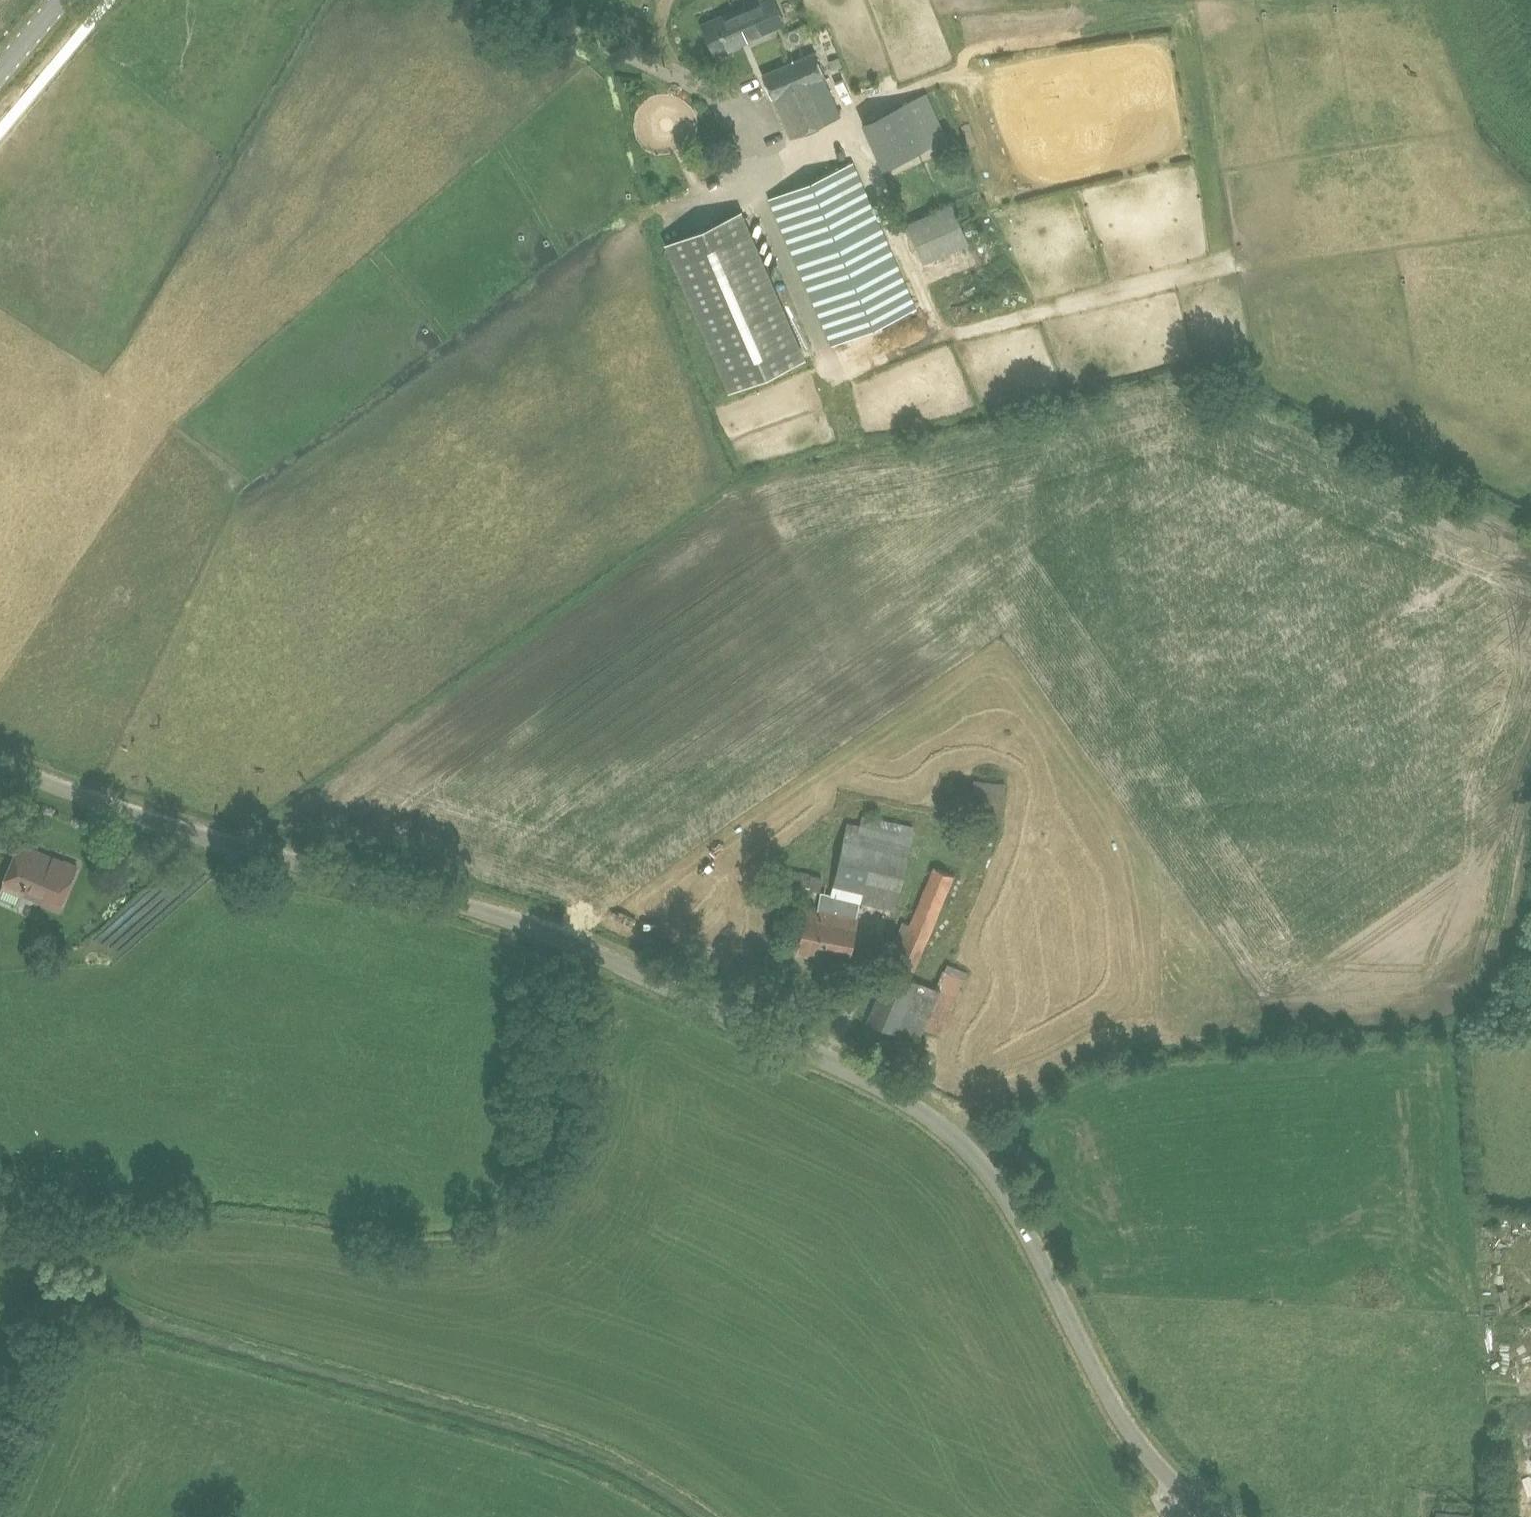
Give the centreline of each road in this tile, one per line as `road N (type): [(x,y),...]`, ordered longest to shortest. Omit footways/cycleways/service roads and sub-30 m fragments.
road 1 (unclassified): [(1202,1516),(1121,1421),(993,1179),(929,1114),(552,934),(466,904),(233,850),(0,767)]

